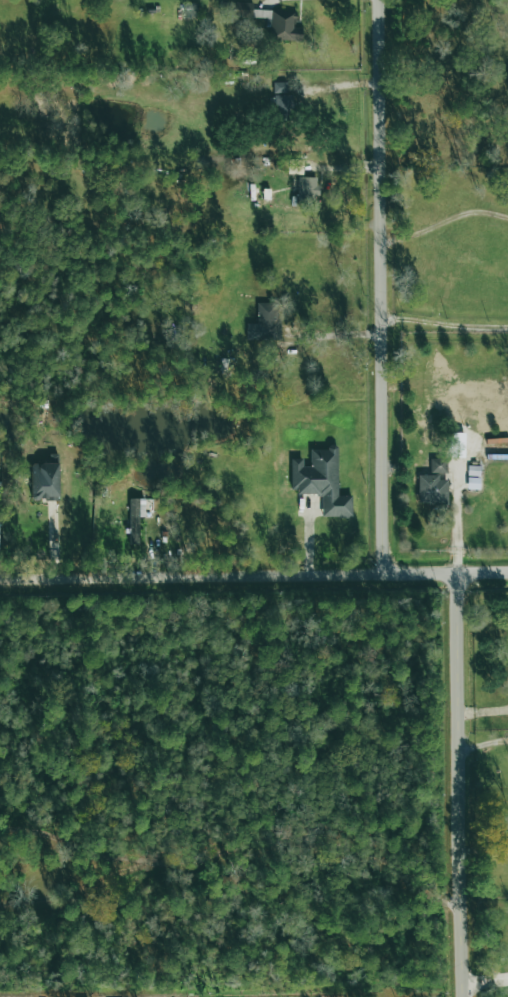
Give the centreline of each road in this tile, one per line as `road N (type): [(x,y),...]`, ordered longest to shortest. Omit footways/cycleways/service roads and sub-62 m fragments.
road 1 (residential): [(385,574),(378,0)]
road 2 (residential): [(0,580),(507,573)]
road 3 (residential): [(465,996),(458,750),(465,573)]

